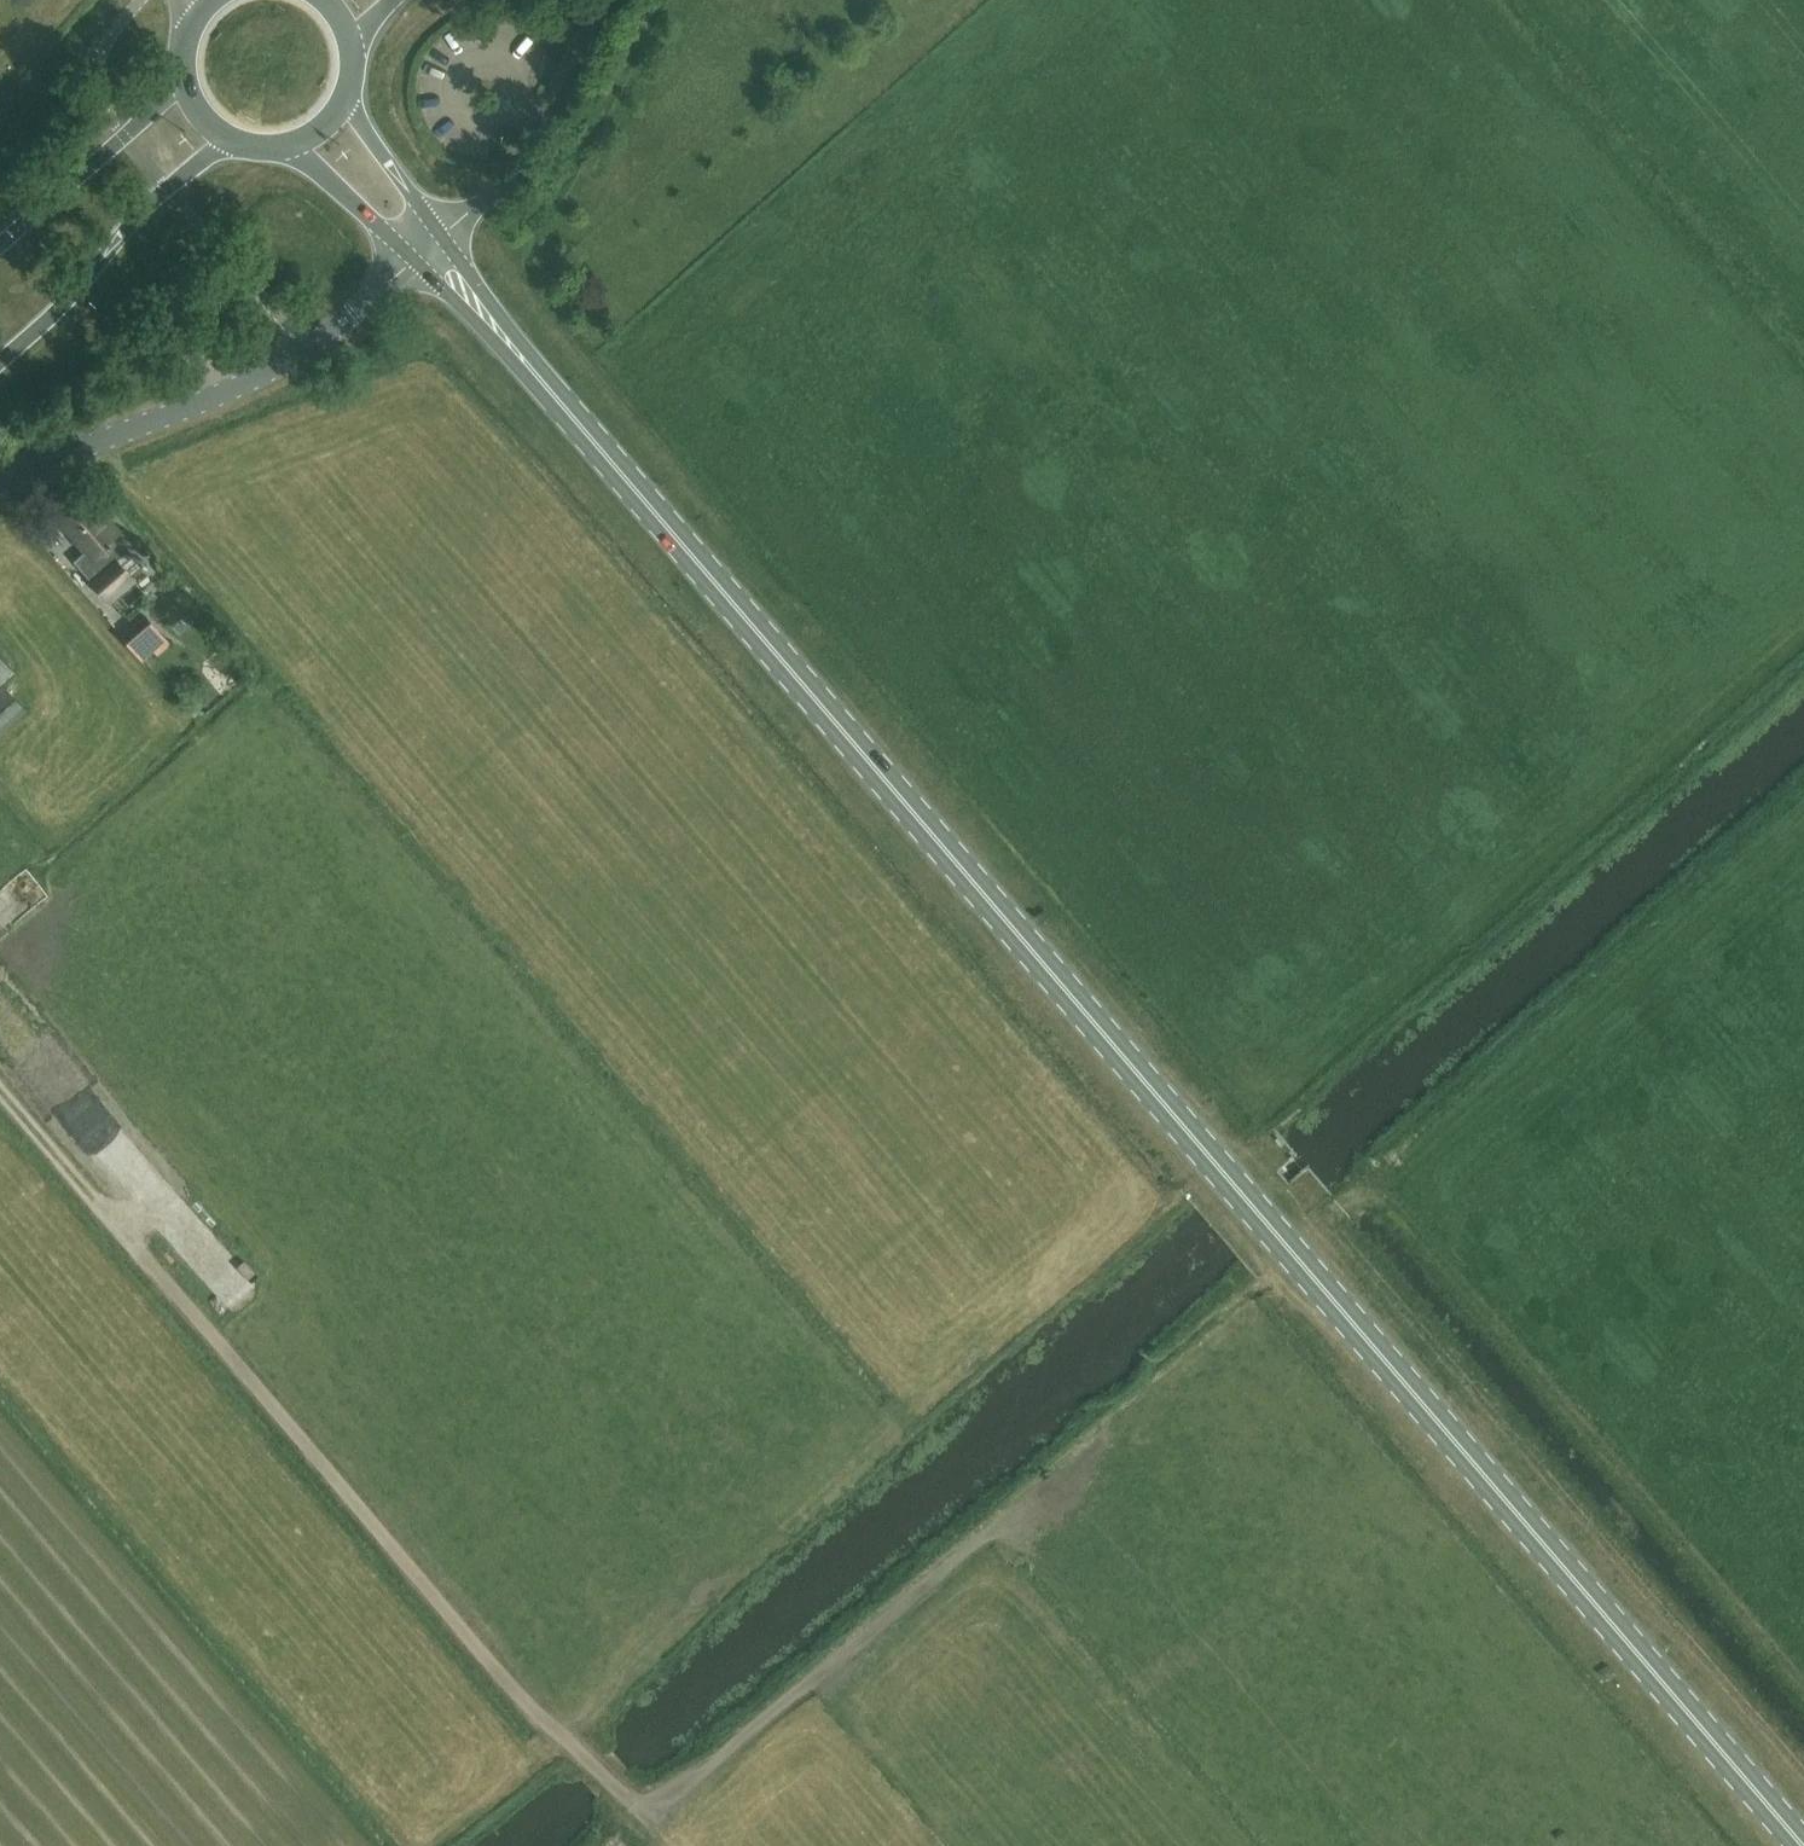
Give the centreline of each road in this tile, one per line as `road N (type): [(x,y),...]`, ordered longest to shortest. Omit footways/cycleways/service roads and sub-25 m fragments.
road 1 (primary): [(1803,1845),(506,339)]
road 2 (track): [(629,1806),(525,1716),(0,1083)]
road 3 (unclassified): [(0,486),(275,374),(417,269)]
road 4 (trunk): [(0,362),(81,287),(128,228),(232,144)]
road 5 (trunk): [(181,79),(0,248)]
road 6 (primary): [(288,149),(417,269)]
road 7 (primary): [(447,242),(347,99)]
road 8 (unclassified): [(447,242),(502,184),(533,129)]

